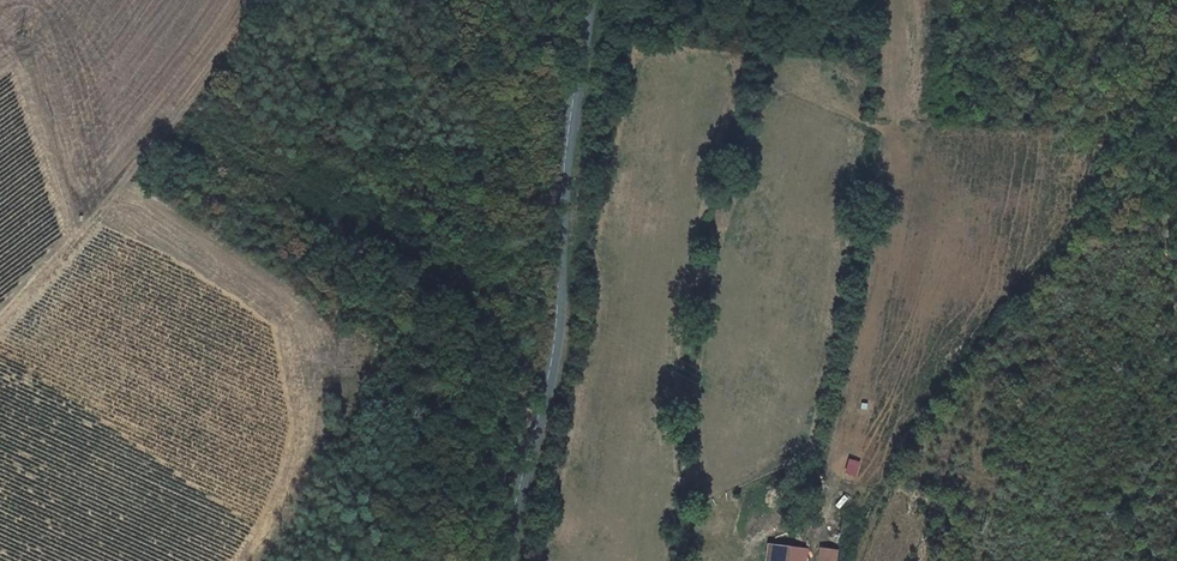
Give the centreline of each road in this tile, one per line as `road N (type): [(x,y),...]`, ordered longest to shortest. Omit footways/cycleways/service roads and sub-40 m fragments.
road 1 (tertiary): [(590,0),(562,178),(549,375),(502,560)]
road 2 (track): [(0,318),(166,138),(262,0)]

